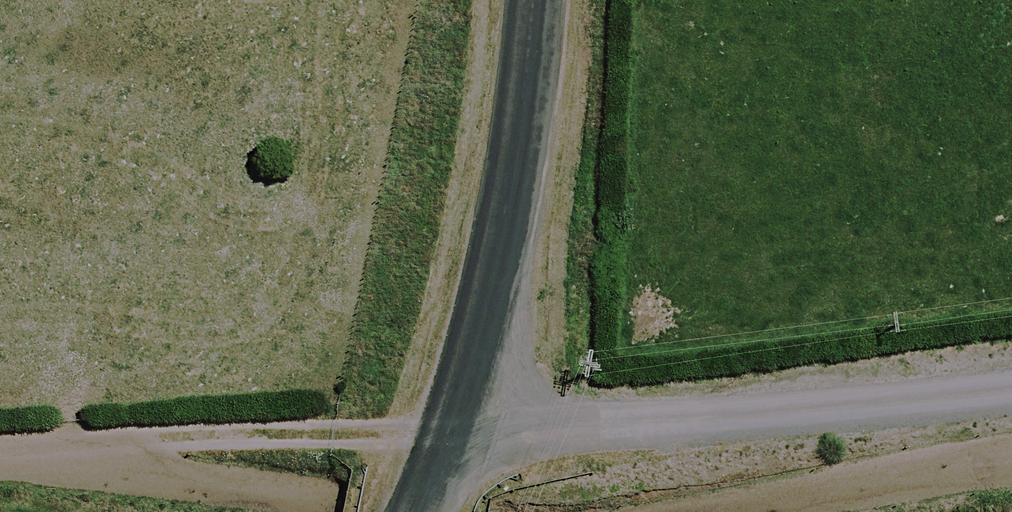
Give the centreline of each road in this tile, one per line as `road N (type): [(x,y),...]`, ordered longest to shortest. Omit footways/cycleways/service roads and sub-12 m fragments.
road 1 (unclassified): [(1011,383),(472,455)]
road 2 (unclassified): [(556,0),(529,262),(472,455)]
road 3 (track): [(21,459),(319,428),(472,455)]
road 4 (track): [(769,511),(1011,471)]
road 5 (track): [(235,484),(0,461)]
road 6 (track): [(235,484),(411,511)]

